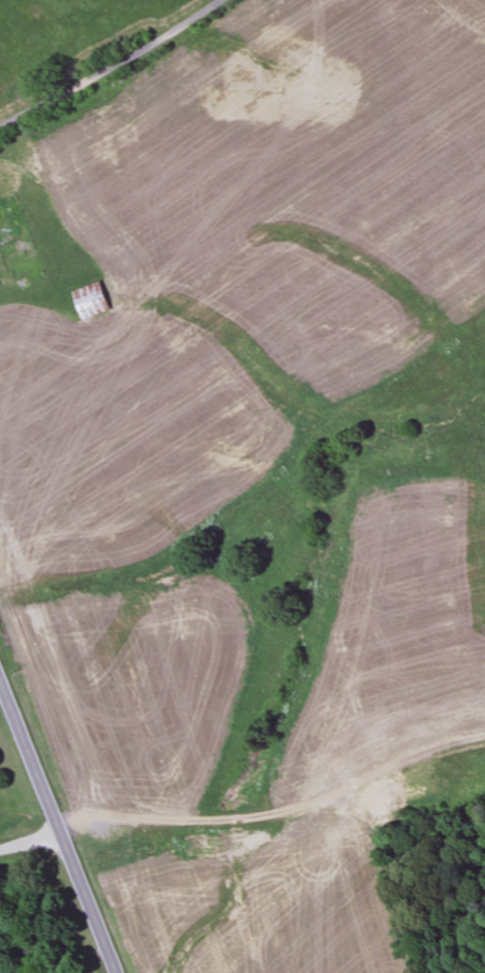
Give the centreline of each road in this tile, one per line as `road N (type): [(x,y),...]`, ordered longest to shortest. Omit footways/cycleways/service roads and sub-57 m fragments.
road 1 (primary): [(114,972),(0,685)]
road 2 (residential): [(0,129),(225,0)]

